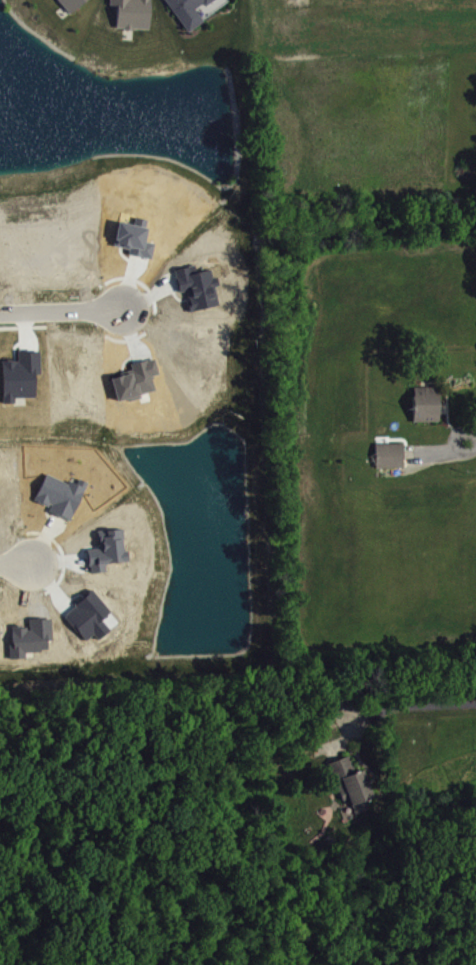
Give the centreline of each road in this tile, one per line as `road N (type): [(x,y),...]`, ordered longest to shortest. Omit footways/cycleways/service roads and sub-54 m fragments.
road 1 (residential): [(0,312),(122,308)]

